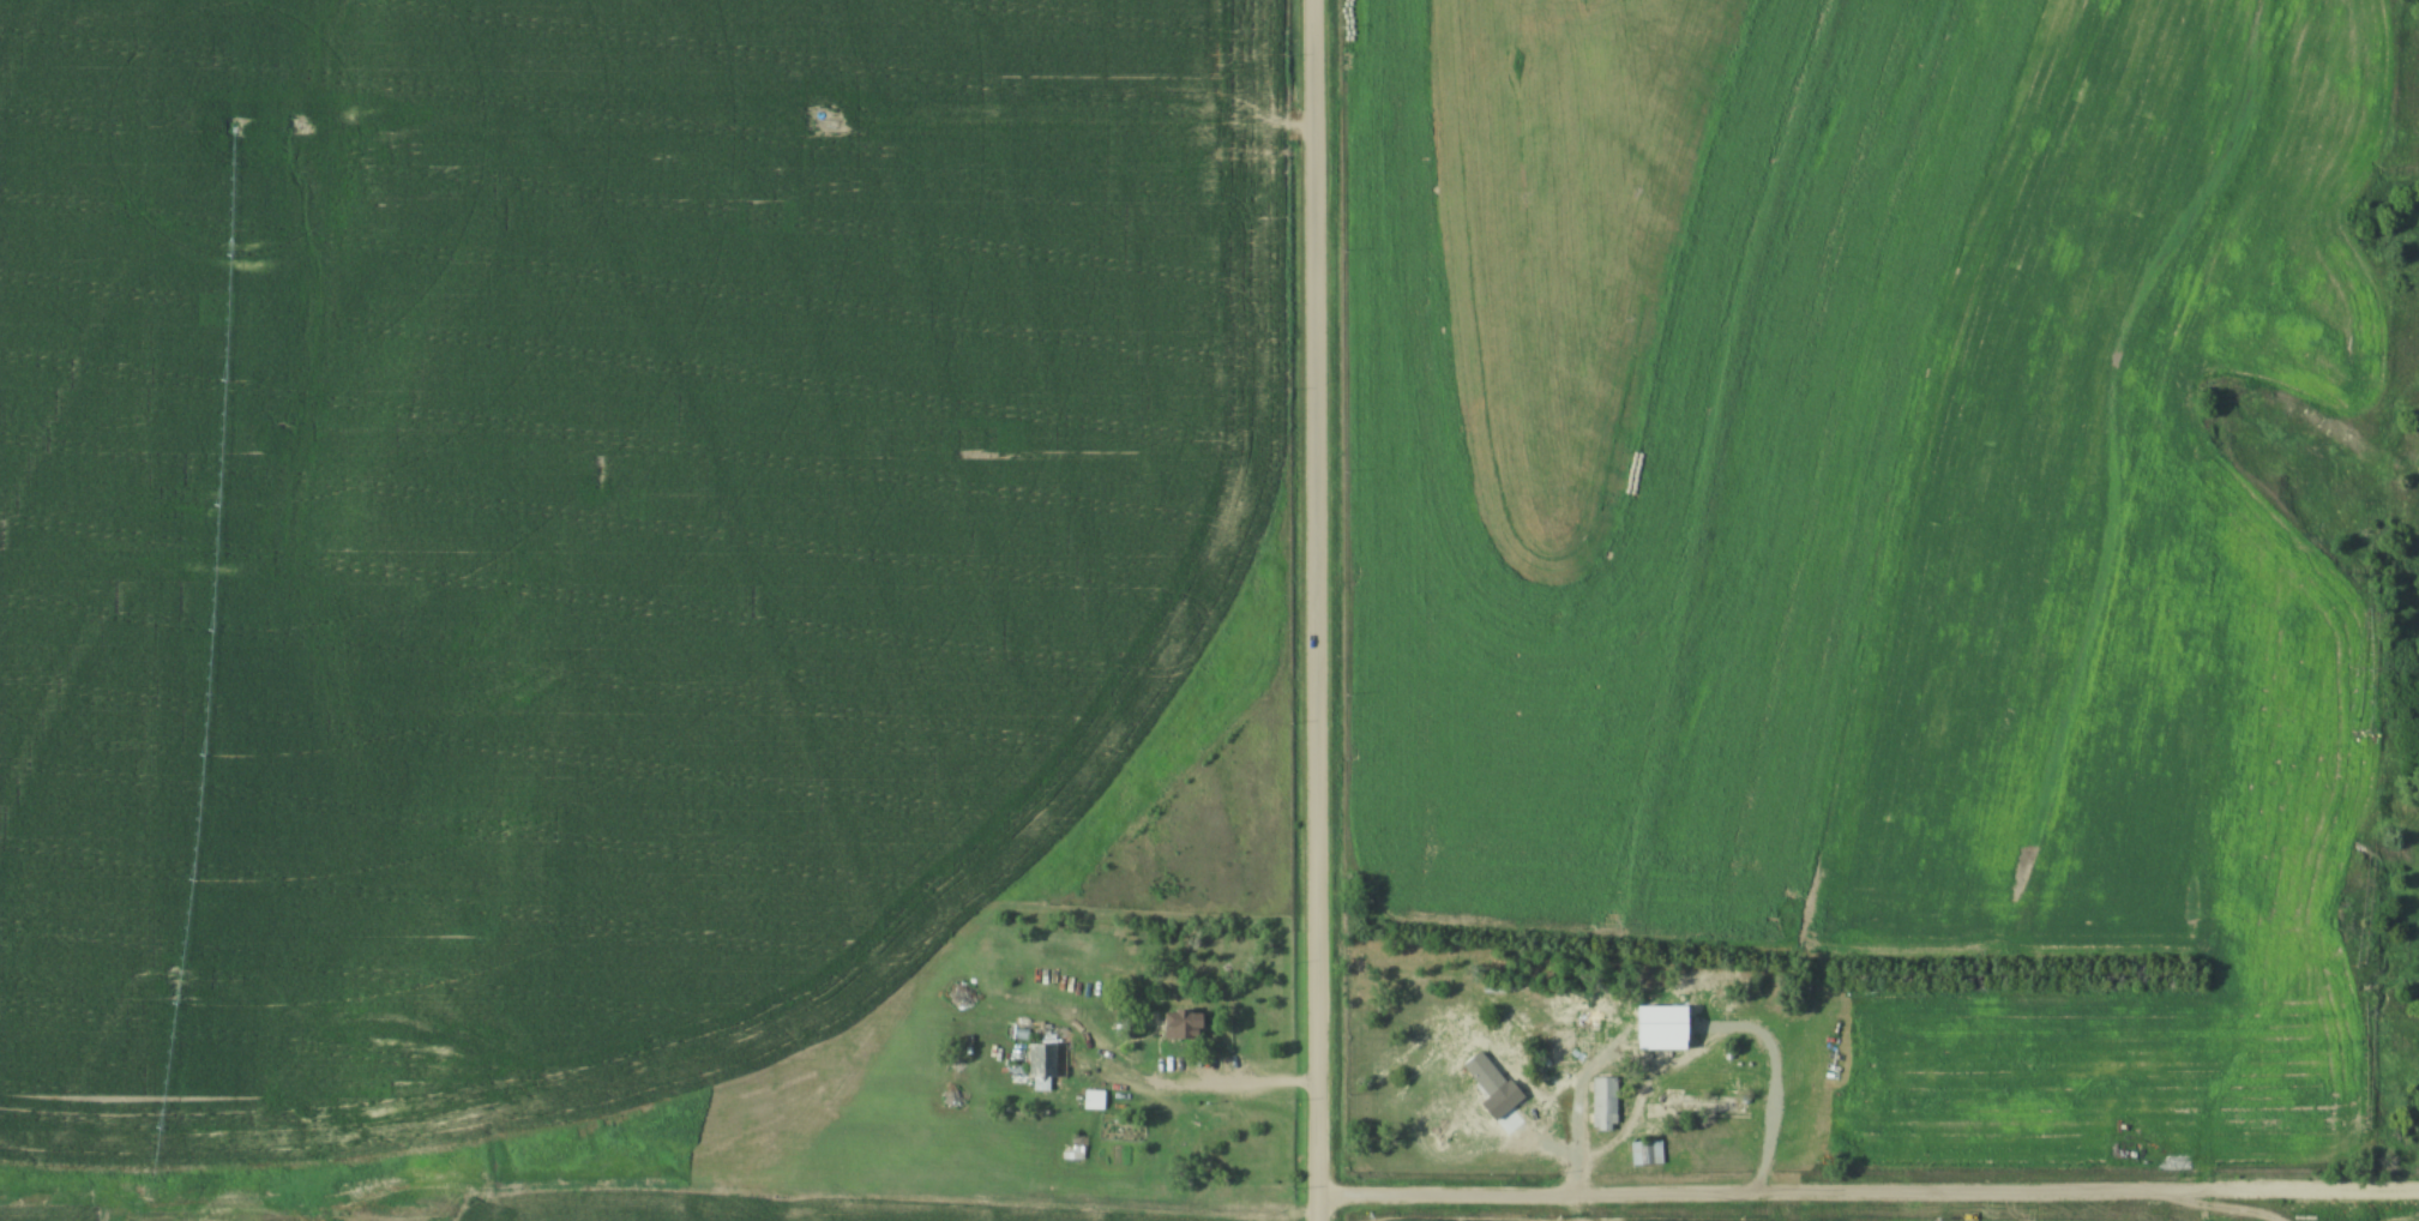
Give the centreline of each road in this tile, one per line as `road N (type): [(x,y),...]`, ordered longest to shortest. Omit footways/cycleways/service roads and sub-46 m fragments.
road 1 (tertiary): [(1306,0),(1312,1220)]
road 2 (residential): [(1312,1199),(2418,1195)]

